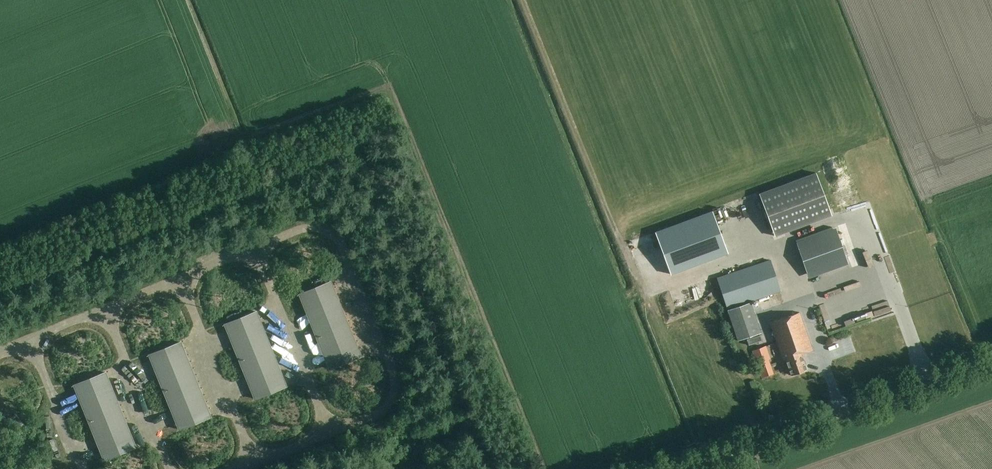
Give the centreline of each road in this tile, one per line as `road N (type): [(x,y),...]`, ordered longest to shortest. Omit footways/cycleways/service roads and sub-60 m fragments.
road 1 (track): [(542,468),(411,142)]
road 2 (track): [(658,282),(632,275),(521,0)]
road 3 (tertiary): [(991,363),(694,468)]

